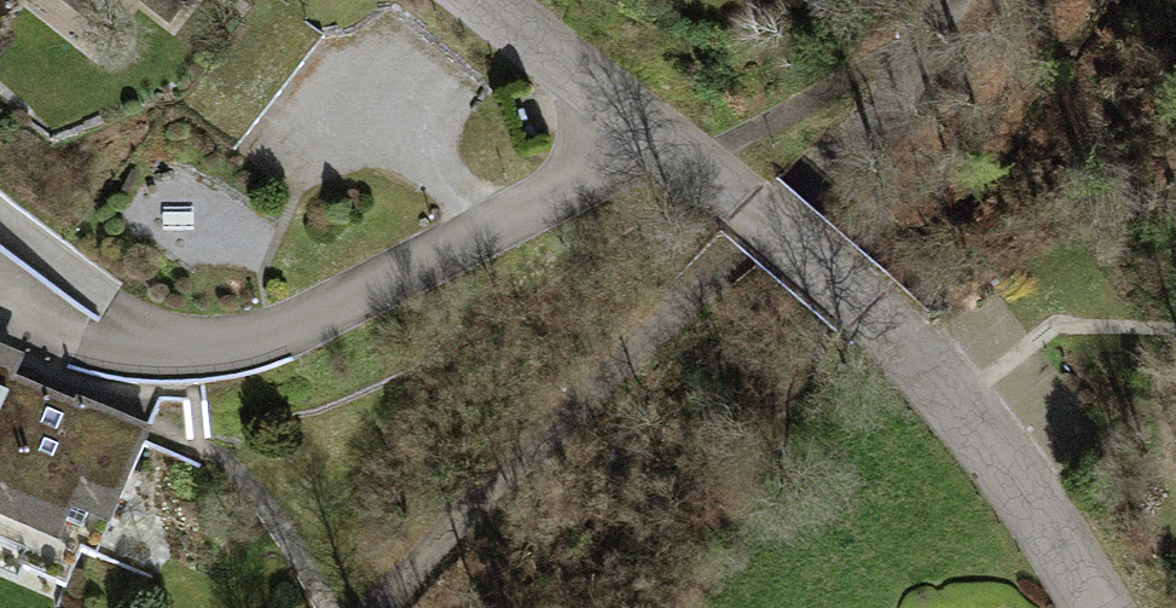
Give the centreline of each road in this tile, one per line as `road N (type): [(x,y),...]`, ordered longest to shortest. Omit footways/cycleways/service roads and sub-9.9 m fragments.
road 1 (residential): [(483,0),(889,325),(1057,541),(1099,607)]
road 2 (track): [(380,607),(638,347),(894,104),(962,0)]

